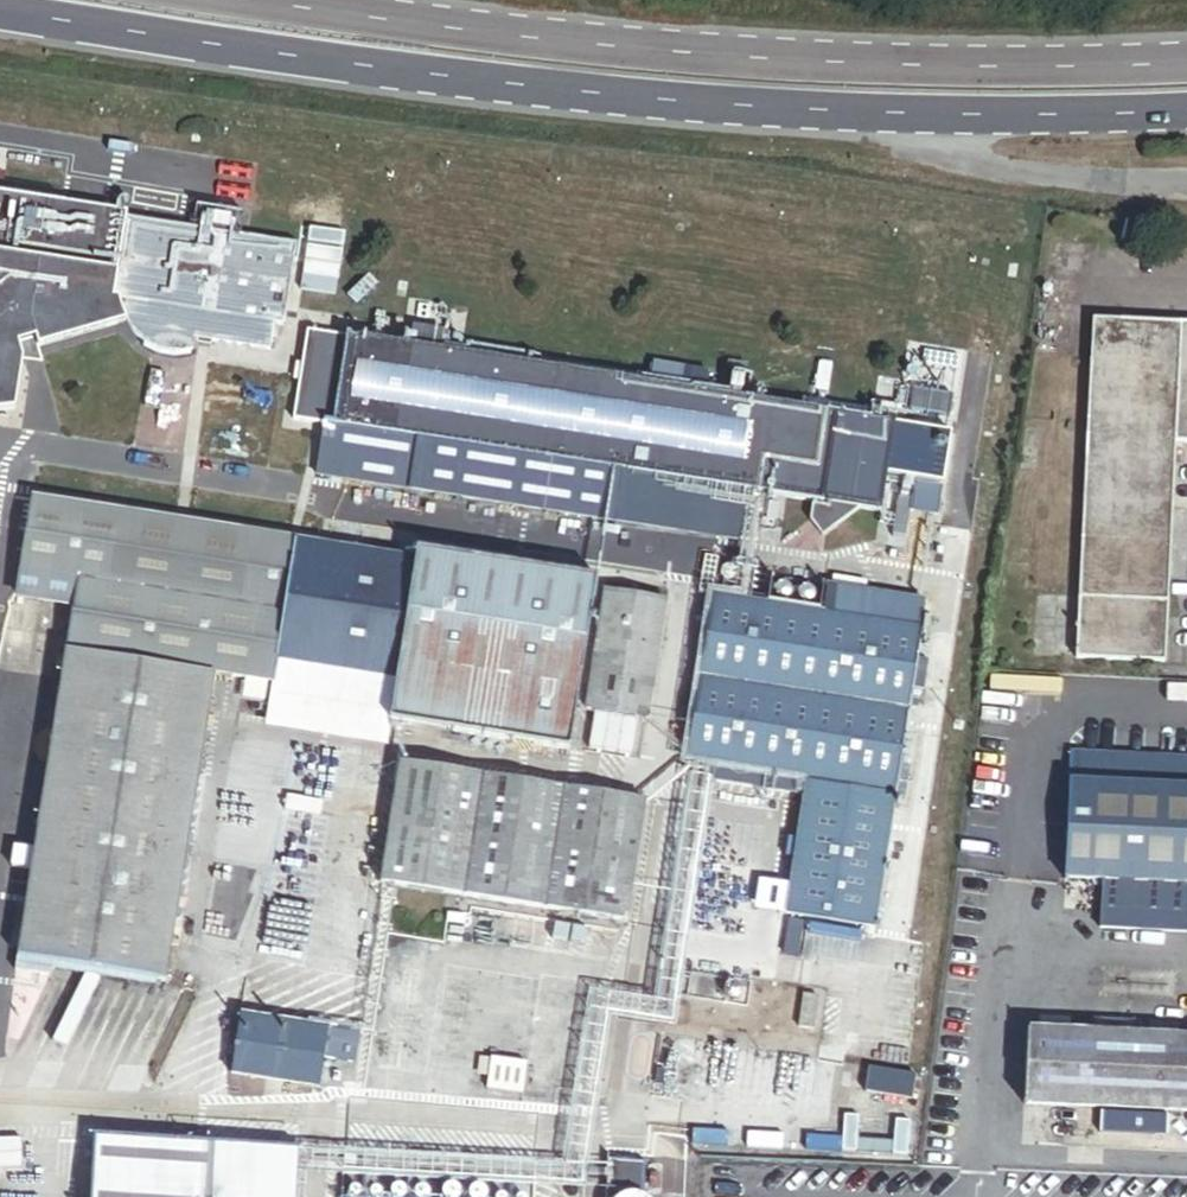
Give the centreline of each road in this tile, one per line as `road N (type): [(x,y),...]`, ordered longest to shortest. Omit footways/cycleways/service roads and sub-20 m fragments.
road 1 (primary): [(0,9),(420,75),(678,101),(998,115),(1186,106)]
road 2 (primary): [(1186,58),(994,68),(687,53),(248,0)]

